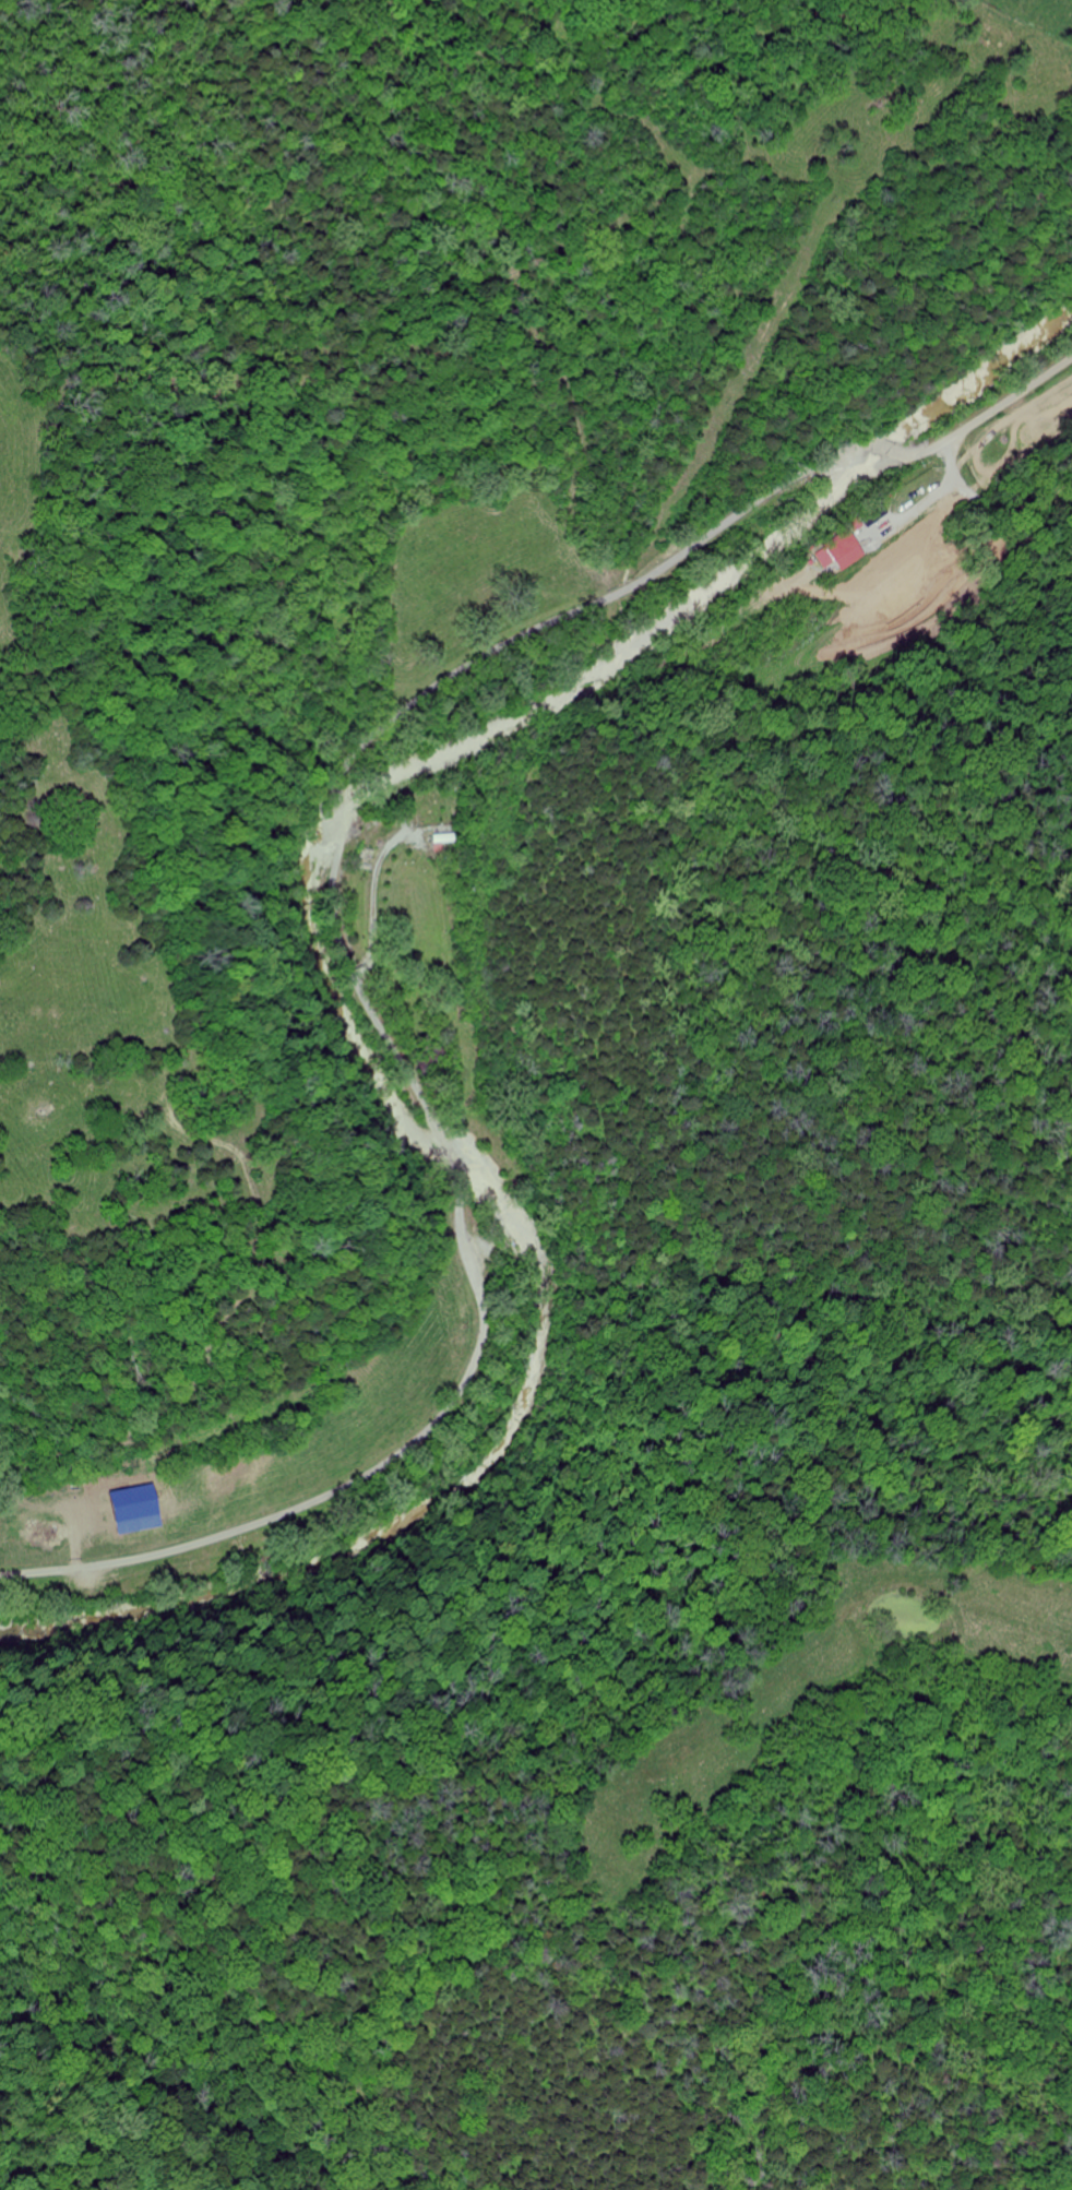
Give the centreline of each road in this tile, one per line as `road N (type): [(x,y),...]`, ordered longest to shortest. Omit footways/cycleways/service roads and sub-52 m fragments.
road 1 (residential): [(0,1580),(164,1556),(313,1505),(418,1442),(478,1361),(484,1312),(462,1238),(458,1167),(340,936),(334,888),(350,762),(490,655),(630,590),(798,476),(863,450),(928,454),(1071,361)]

